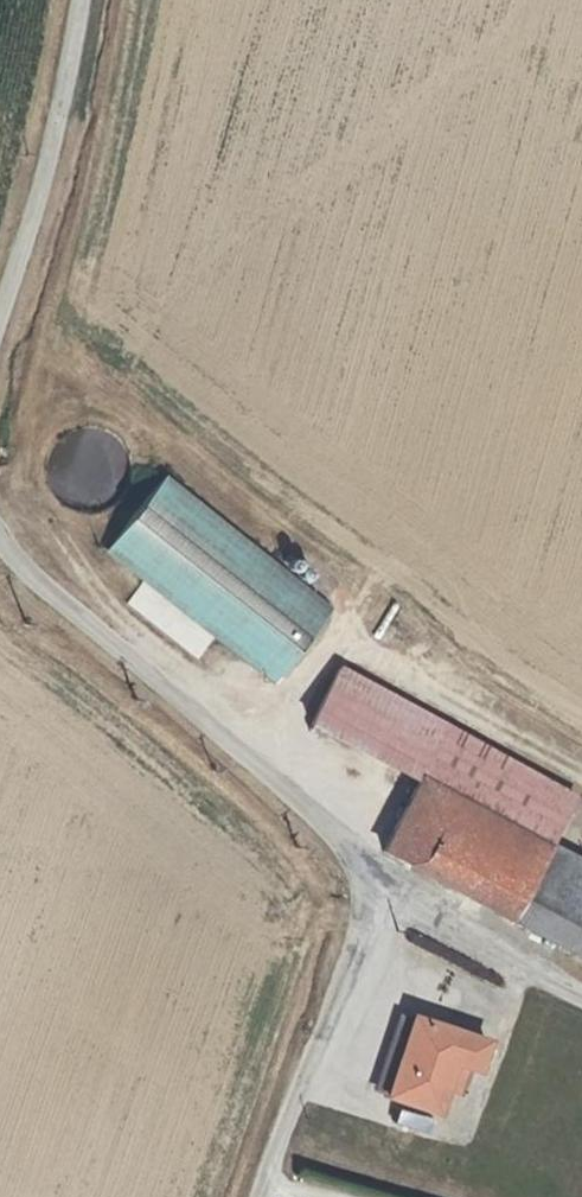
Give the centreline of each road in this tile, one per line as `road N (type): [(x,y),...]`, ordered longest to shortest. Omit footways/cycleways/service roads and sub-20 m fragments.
road 1 (unclassified): [(267,1196),(364,903),(337,833),(38,580),(0,537)]
road 2 (unclassified): [(0,321),(43,188),(83,0)]
road 3 (track): [(364,903),(478,941),(581,994)]

